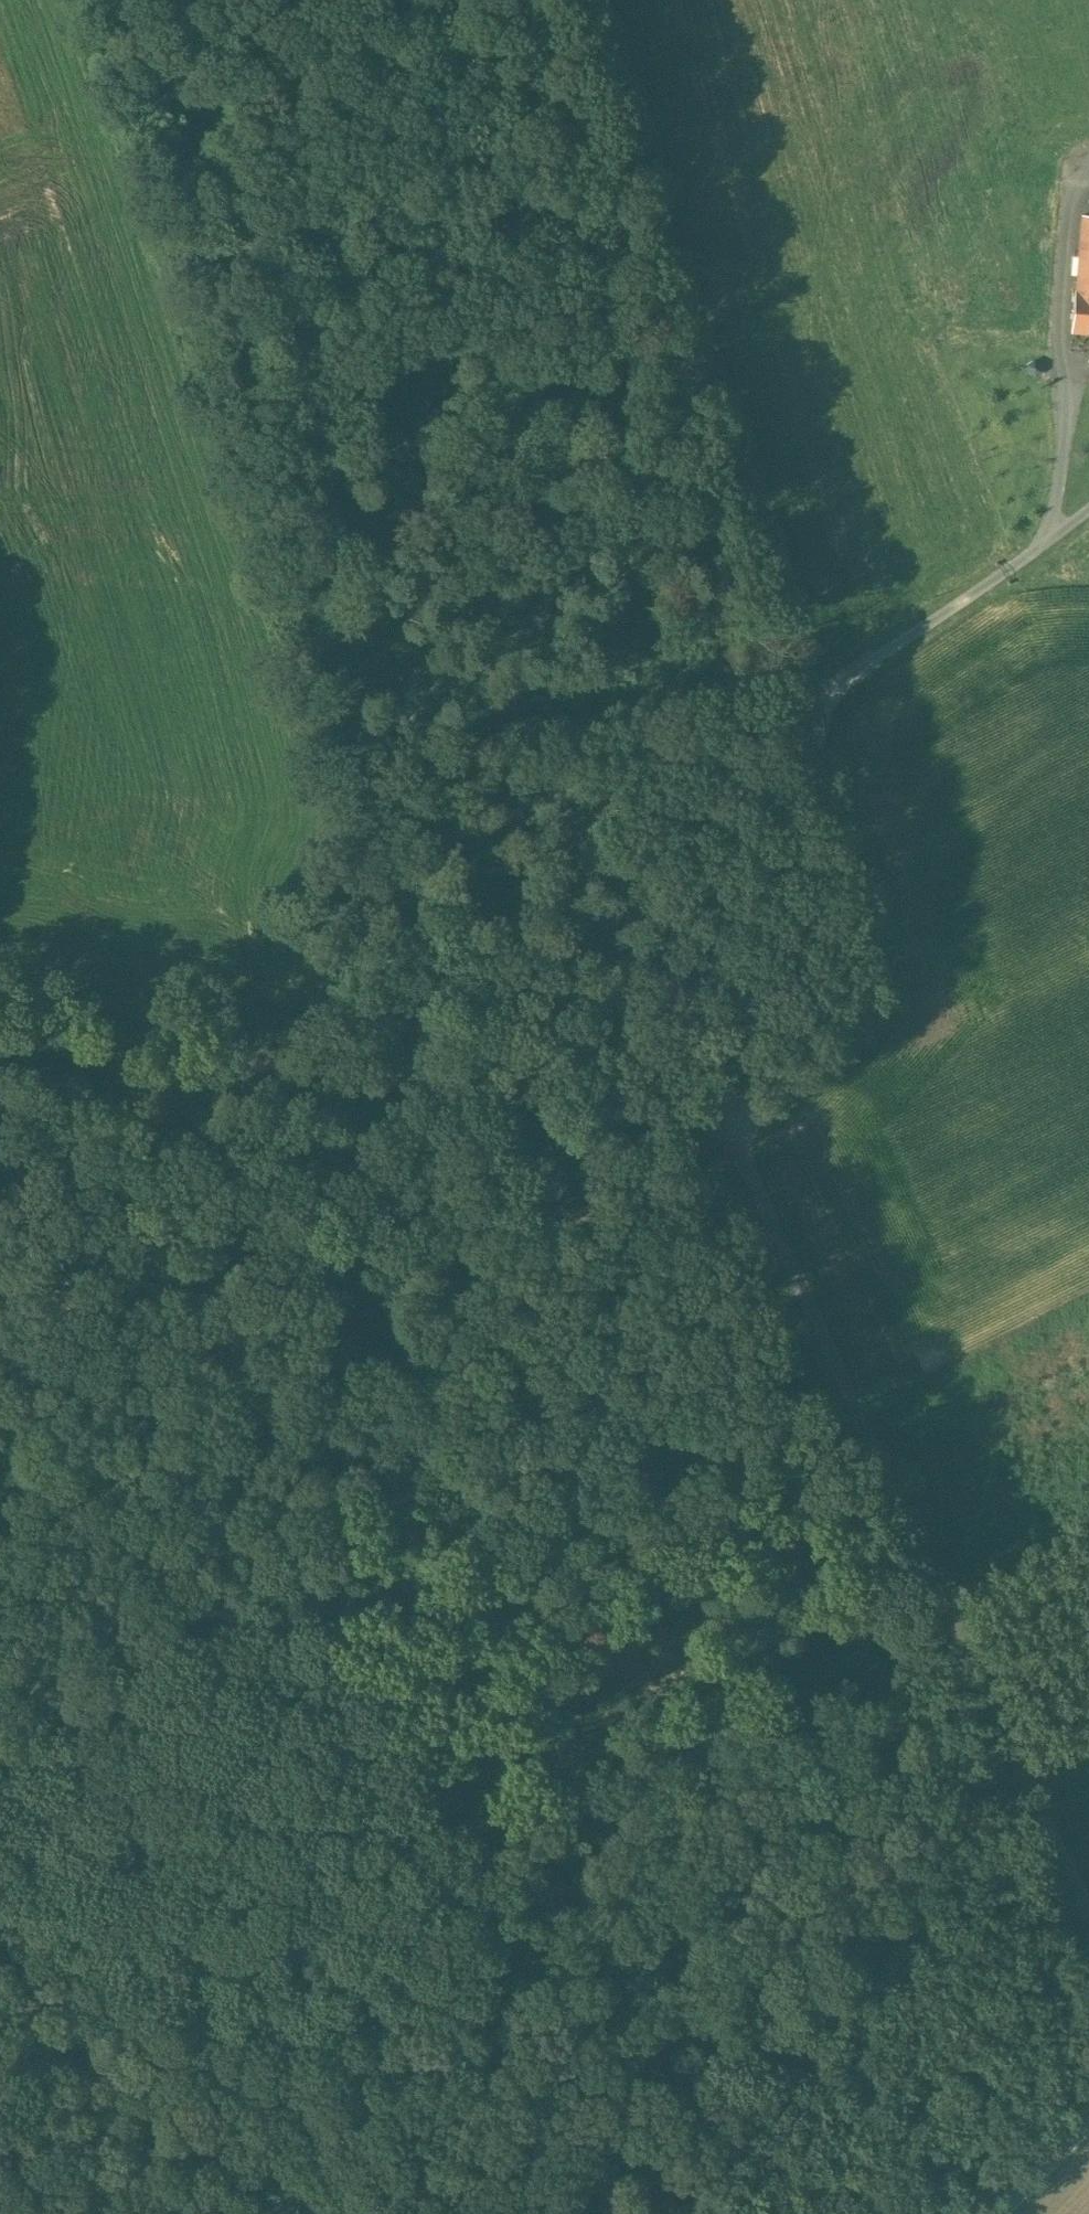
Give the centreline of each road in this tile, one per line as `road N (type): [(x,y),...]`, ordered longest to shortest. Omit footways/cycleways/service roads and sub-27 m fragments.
road 1 (unclassified): [(0,1036),(697,1111),(731,1134),(1088,1919)]
road 2 (unclassified): [(1088,2124),(1000,2213)]

